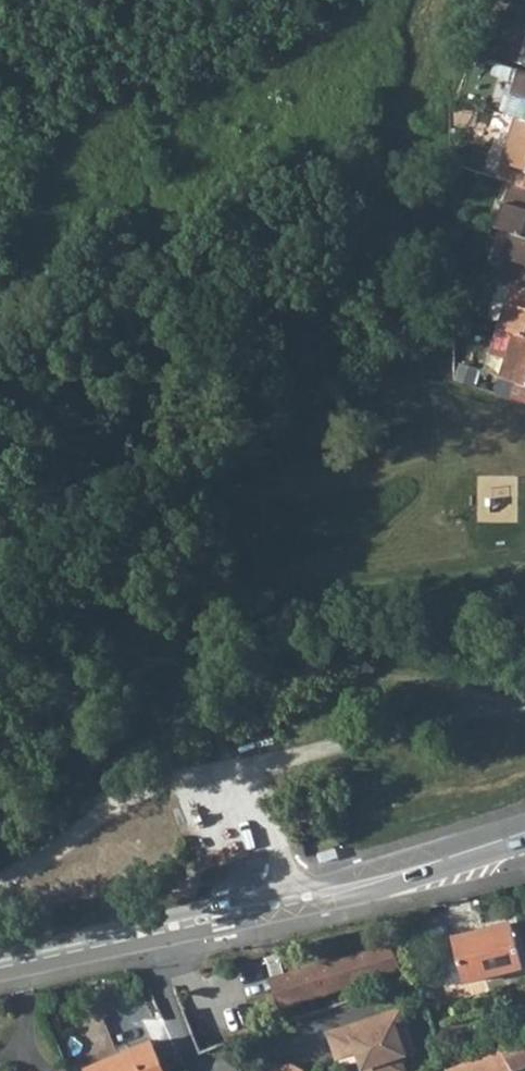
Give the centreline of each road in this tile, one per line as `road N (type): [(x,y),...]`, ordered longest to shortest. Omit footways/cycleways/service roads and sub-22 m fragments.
road 1 (tertiary): [(0,962),(386,877),(524,836)]

